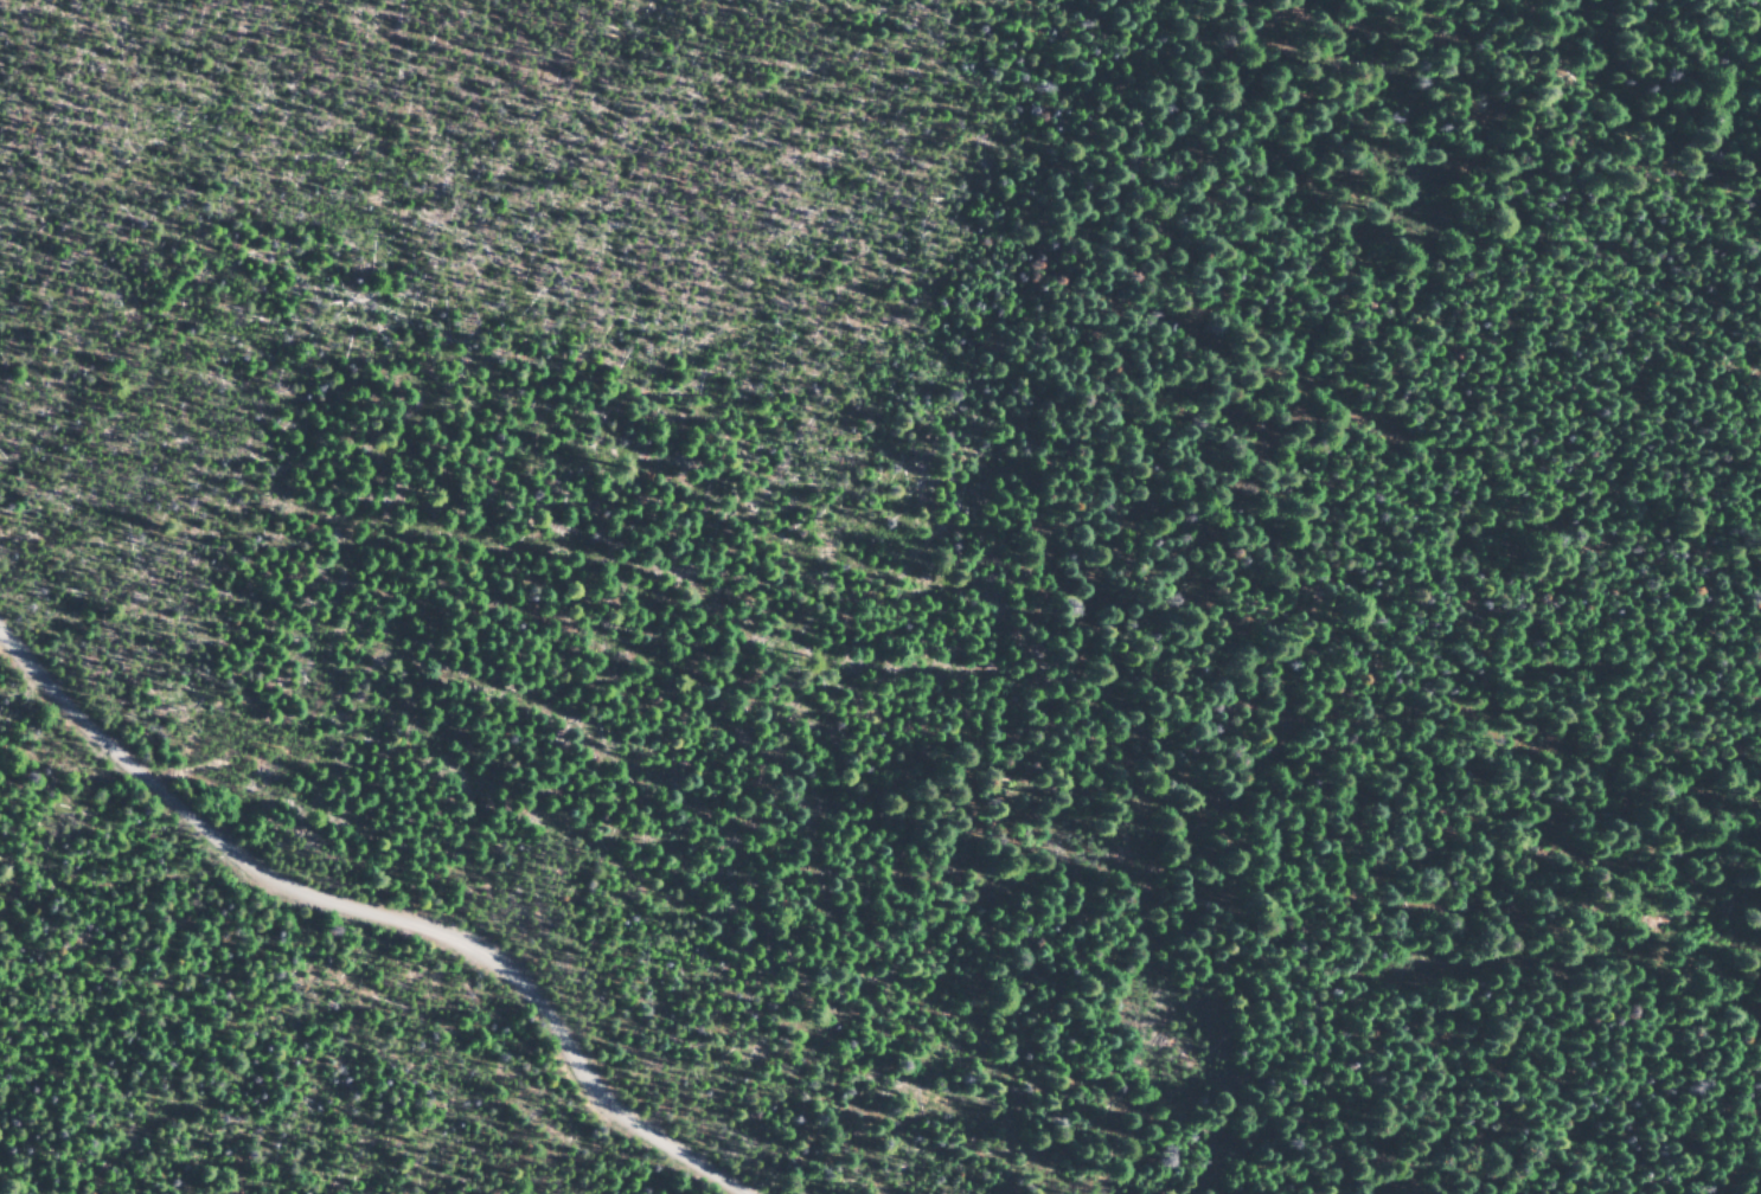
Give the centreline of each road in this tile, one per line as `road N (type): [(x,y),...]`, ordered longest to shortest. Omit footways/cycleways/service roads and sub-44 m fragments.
road 1 (track): [(741,1193),(613,1116),(520,976),(472,944),(302,896),(243,861),(64,711),(0,634)]

